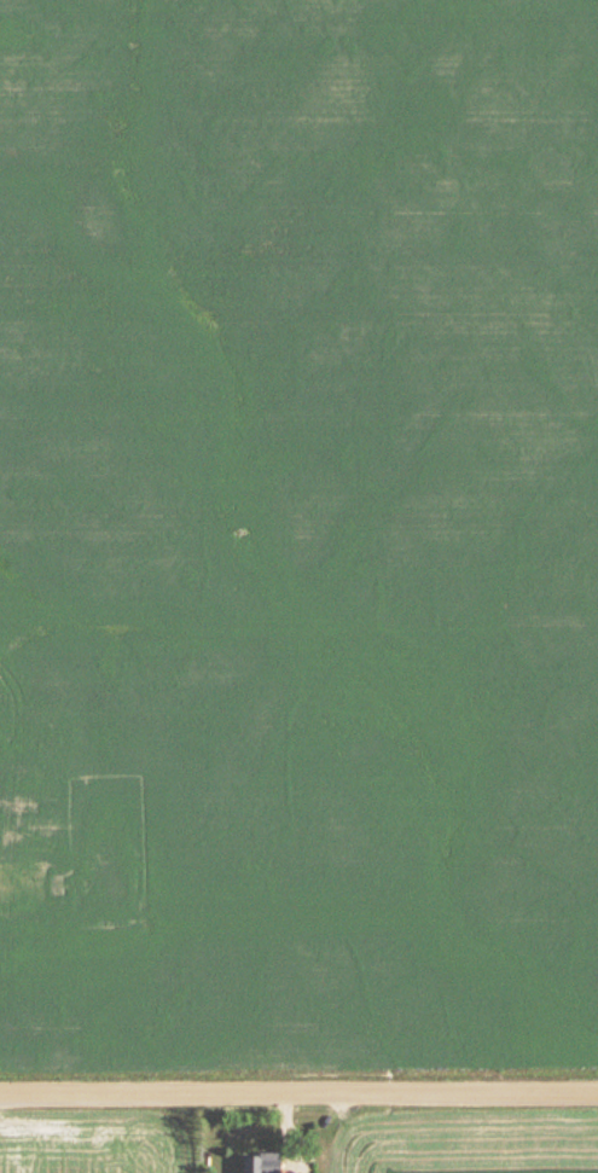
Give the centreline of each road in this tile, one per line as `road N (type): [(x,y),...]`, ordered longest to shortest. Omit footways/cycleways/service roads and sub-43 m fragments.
road 1 (residential): [(597,1083),(0,1084)]

